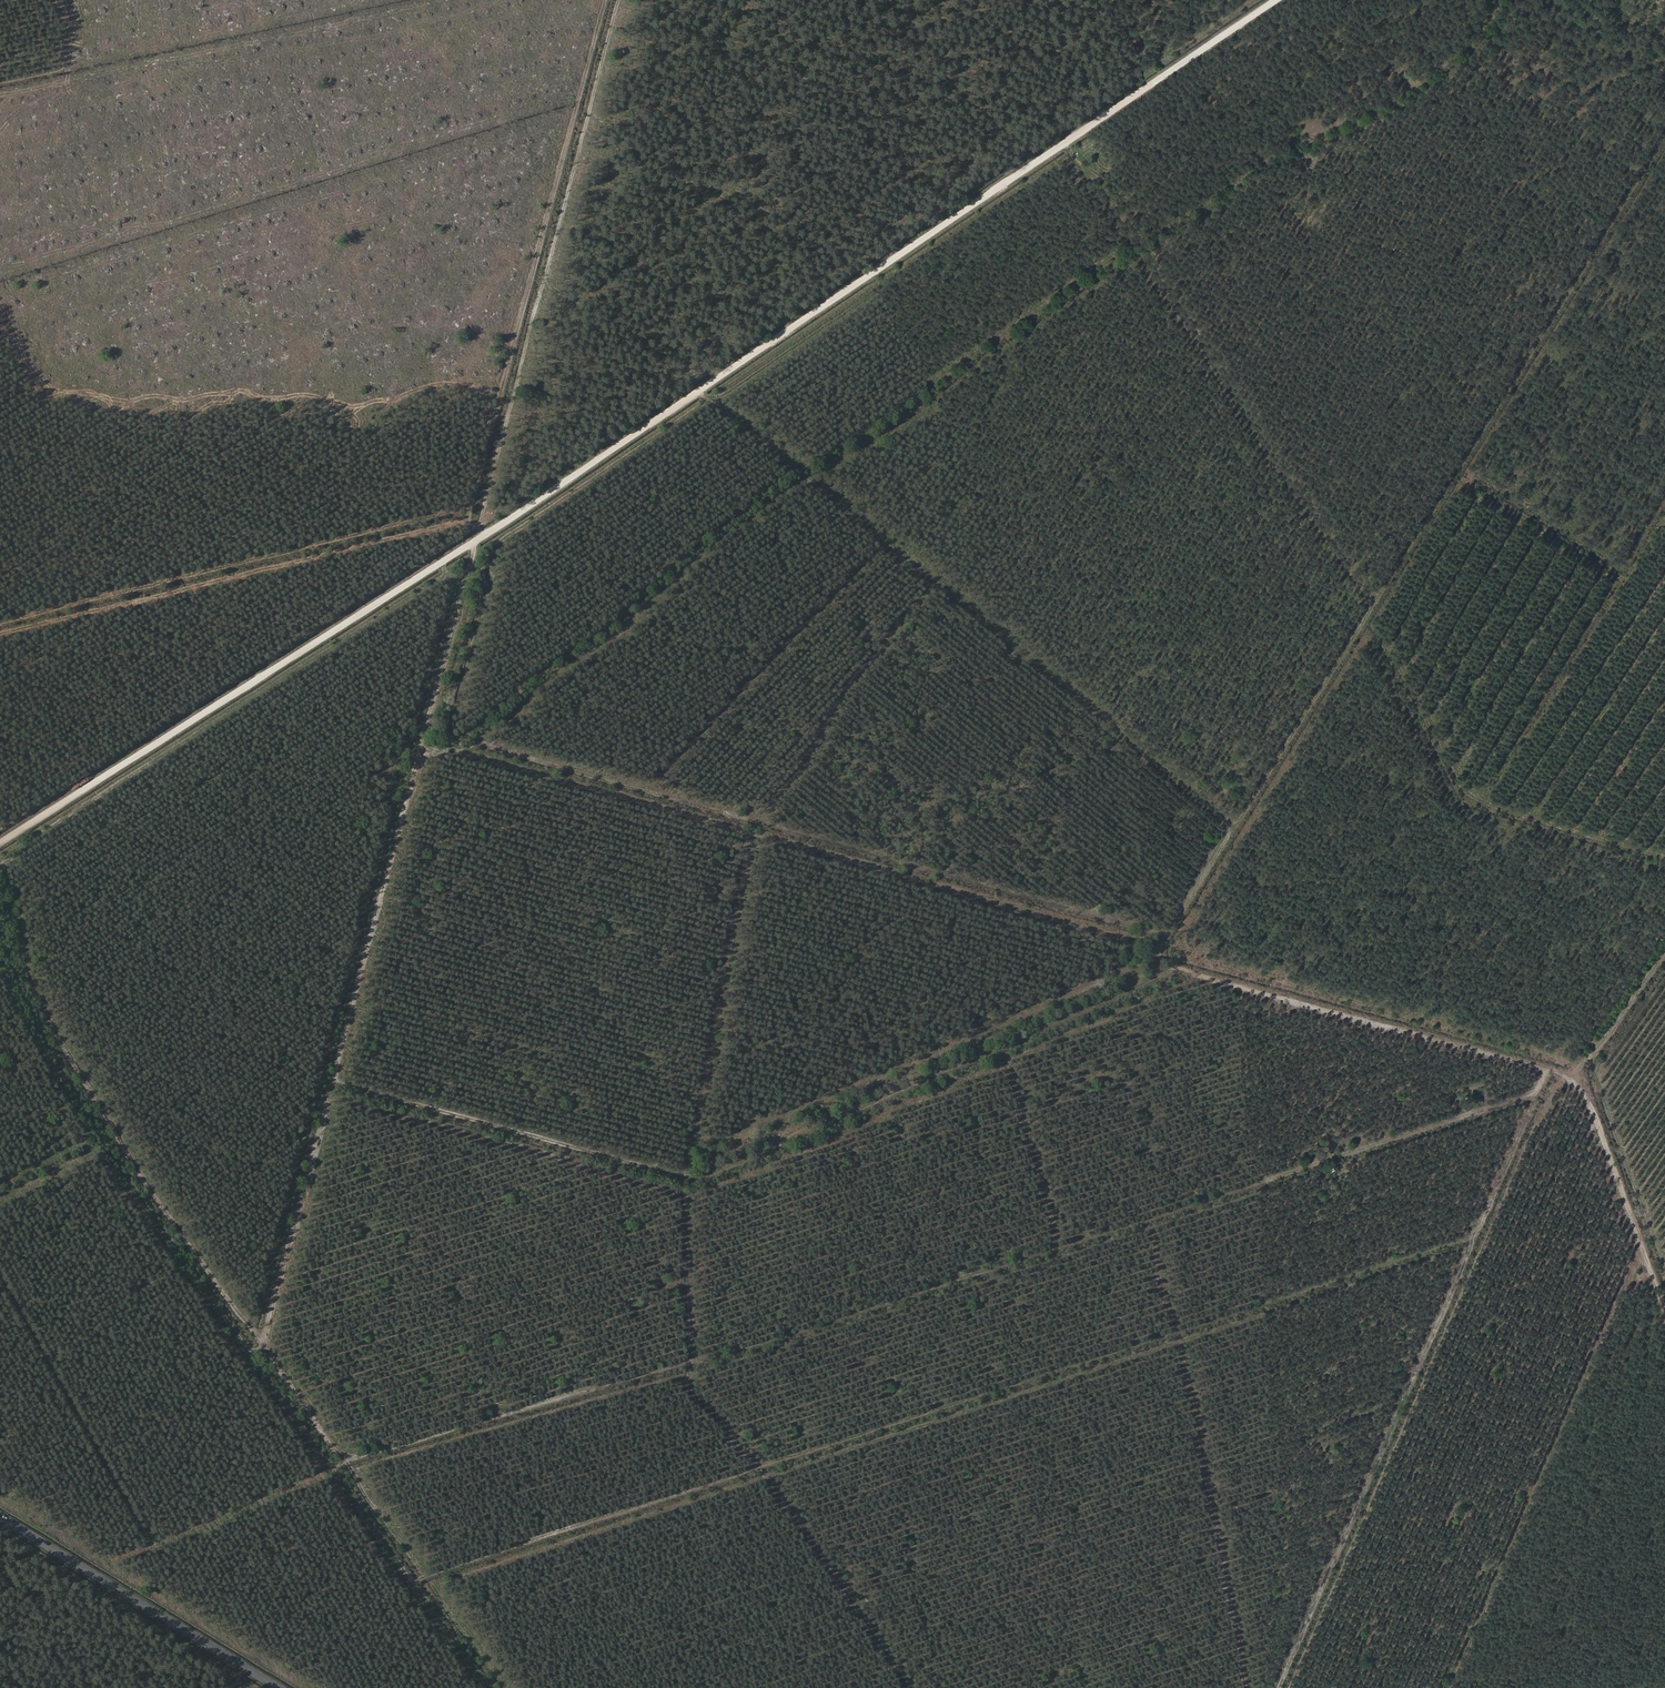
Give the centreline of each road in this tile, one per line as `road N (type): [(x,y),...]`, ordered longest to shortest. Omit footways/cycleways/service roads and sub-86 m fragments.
road 1 (track): [(1277,0),(496,529),(0,844)]
road 2 (track): [(700,391),(1235,827),(1162,947),(1167,962),(1564,1075),(1578,1085),(1598,1122),(1664,1313)]
road 3 (track): [(466,548),(611,0)]
road 4 (secondary): [(0,1518),(277,1687)]
road 5 (track): [(1664,946),(1571,1080)]

